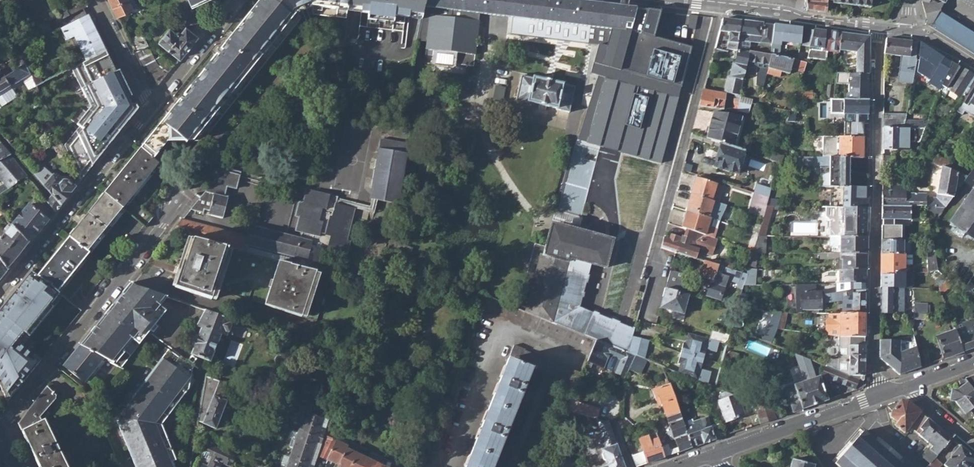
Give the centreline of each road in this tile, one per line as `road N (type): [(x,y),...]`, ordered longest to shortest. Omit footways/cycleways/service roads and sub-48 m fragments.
road 1 (residential): [(881,396),(873,370),(877,26)]
road 2 (residential): [(648,315),(661,273),(653,252),(718,6)]
road 3 (residential): [(0,419),(175,207)]
road 4 (residential): [(0,296),(152,110)]
road 5 (residential): [(881,396),(714,455)]
road 6 (residential): [(718,6),(877,26)]
road 7 (residential): [(152,110),(239,0)]
road 8 (residential): [(98,0),(152,110)]

